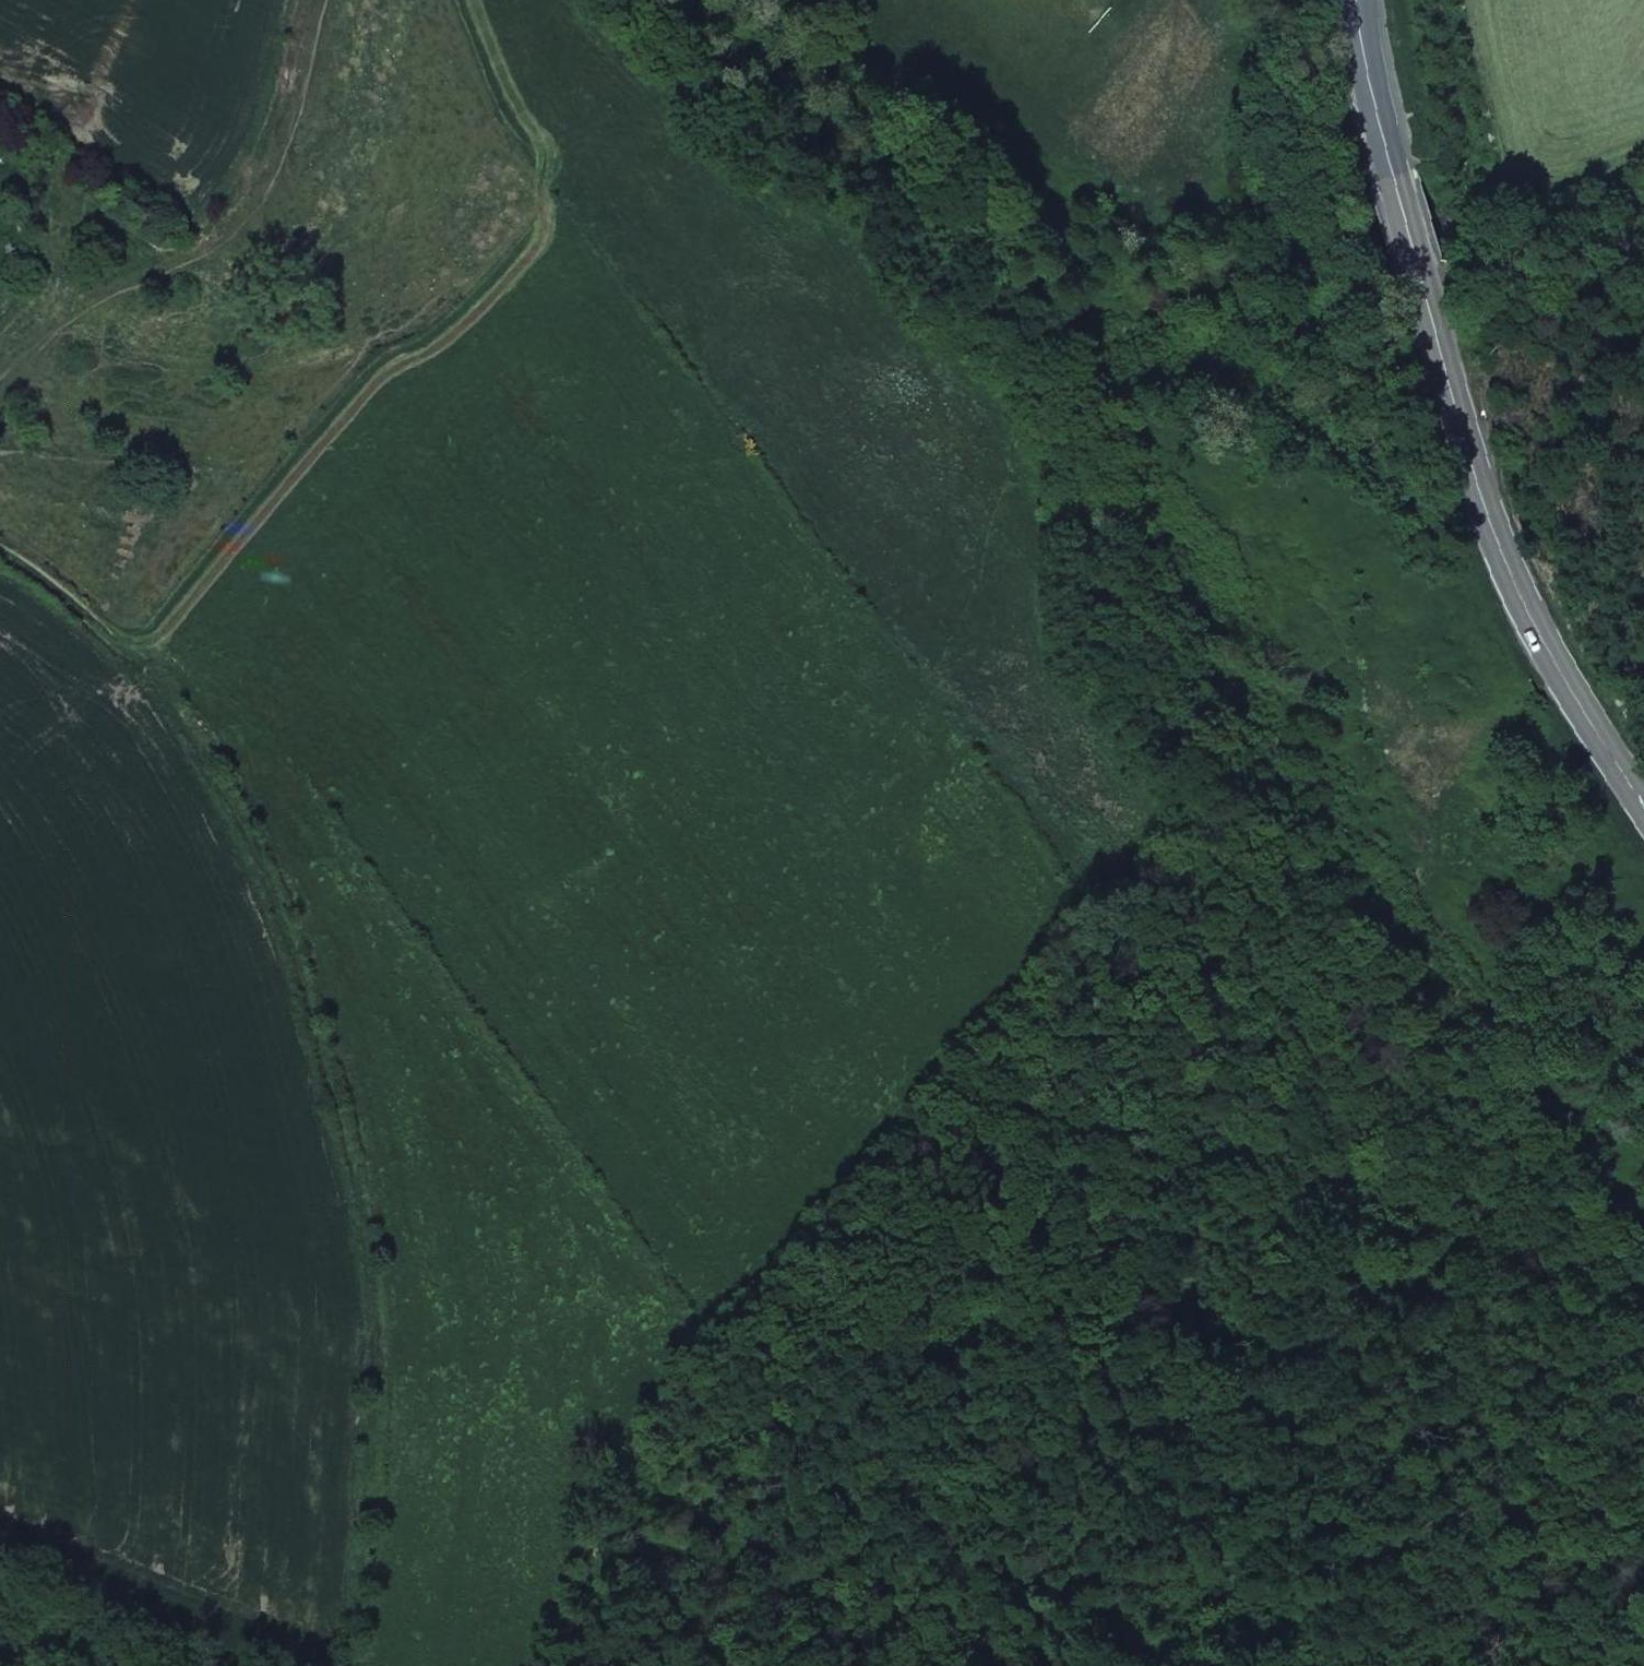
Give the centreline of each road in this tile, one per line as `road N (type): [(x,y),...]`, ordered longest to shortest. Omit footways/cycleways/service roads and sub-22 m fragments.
road 1 (secondary): [(1362,0),(1364,47),(1436,350),(1523,619),(1643,824)]
road 2 (track): [(124,646),(0,553)]

